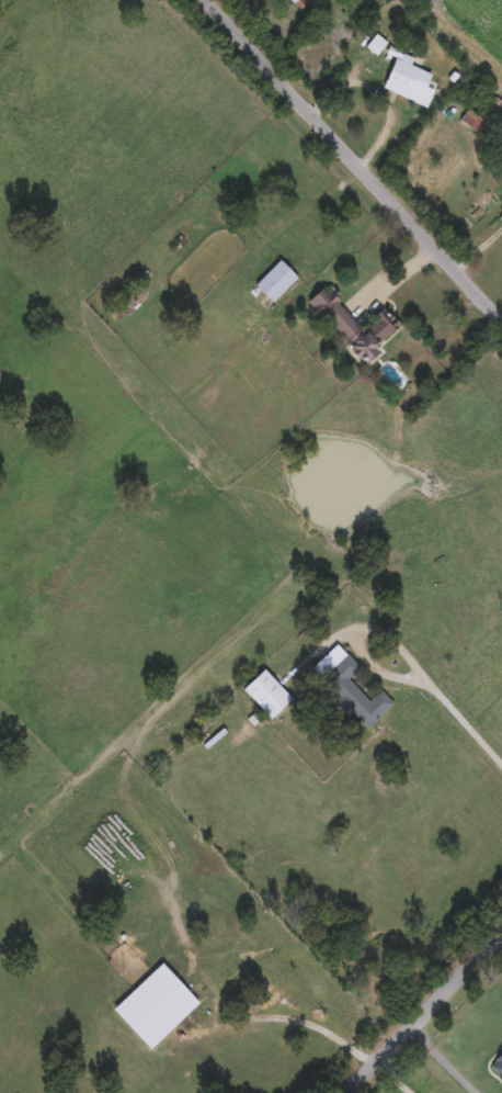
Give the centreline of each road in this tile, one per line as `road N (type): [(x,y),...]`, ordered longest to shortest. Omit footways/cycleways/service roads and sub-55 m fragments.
road 1 (residential): [(501,318),(211,0)]
road 2 (residential): [(347,1092),(501,934)]

